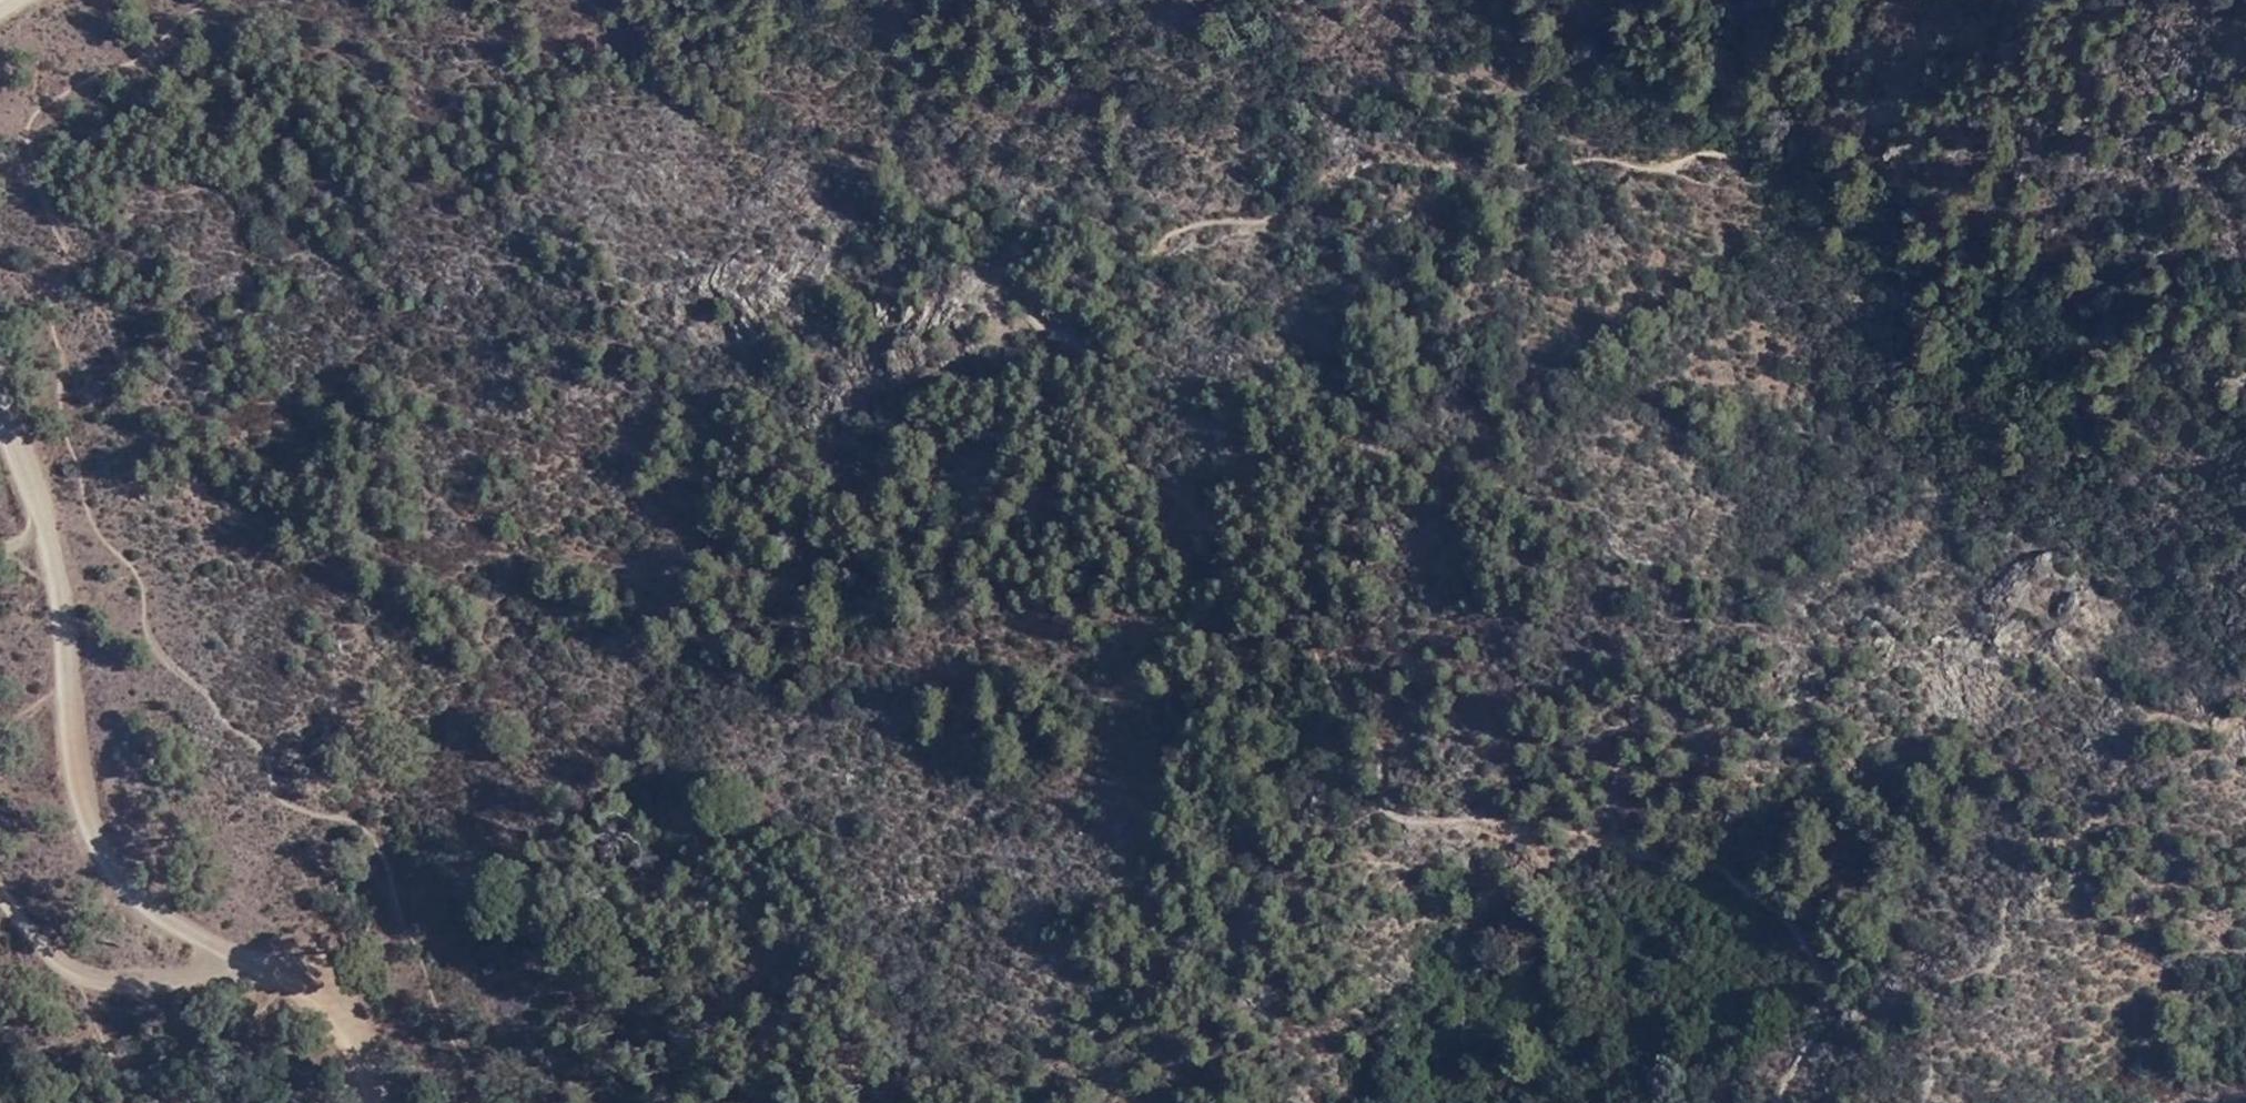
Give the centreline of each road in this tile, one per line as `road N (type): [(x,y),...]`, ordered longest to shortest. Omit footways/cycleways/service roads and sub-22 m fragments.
road 1 (track): [(0,370),(53,528),(83,803),(177,923),(302,974),(363,1067),(368,1102)]
road 2 (track): [(177,923),(180,986),(77,968),(0,875)]

